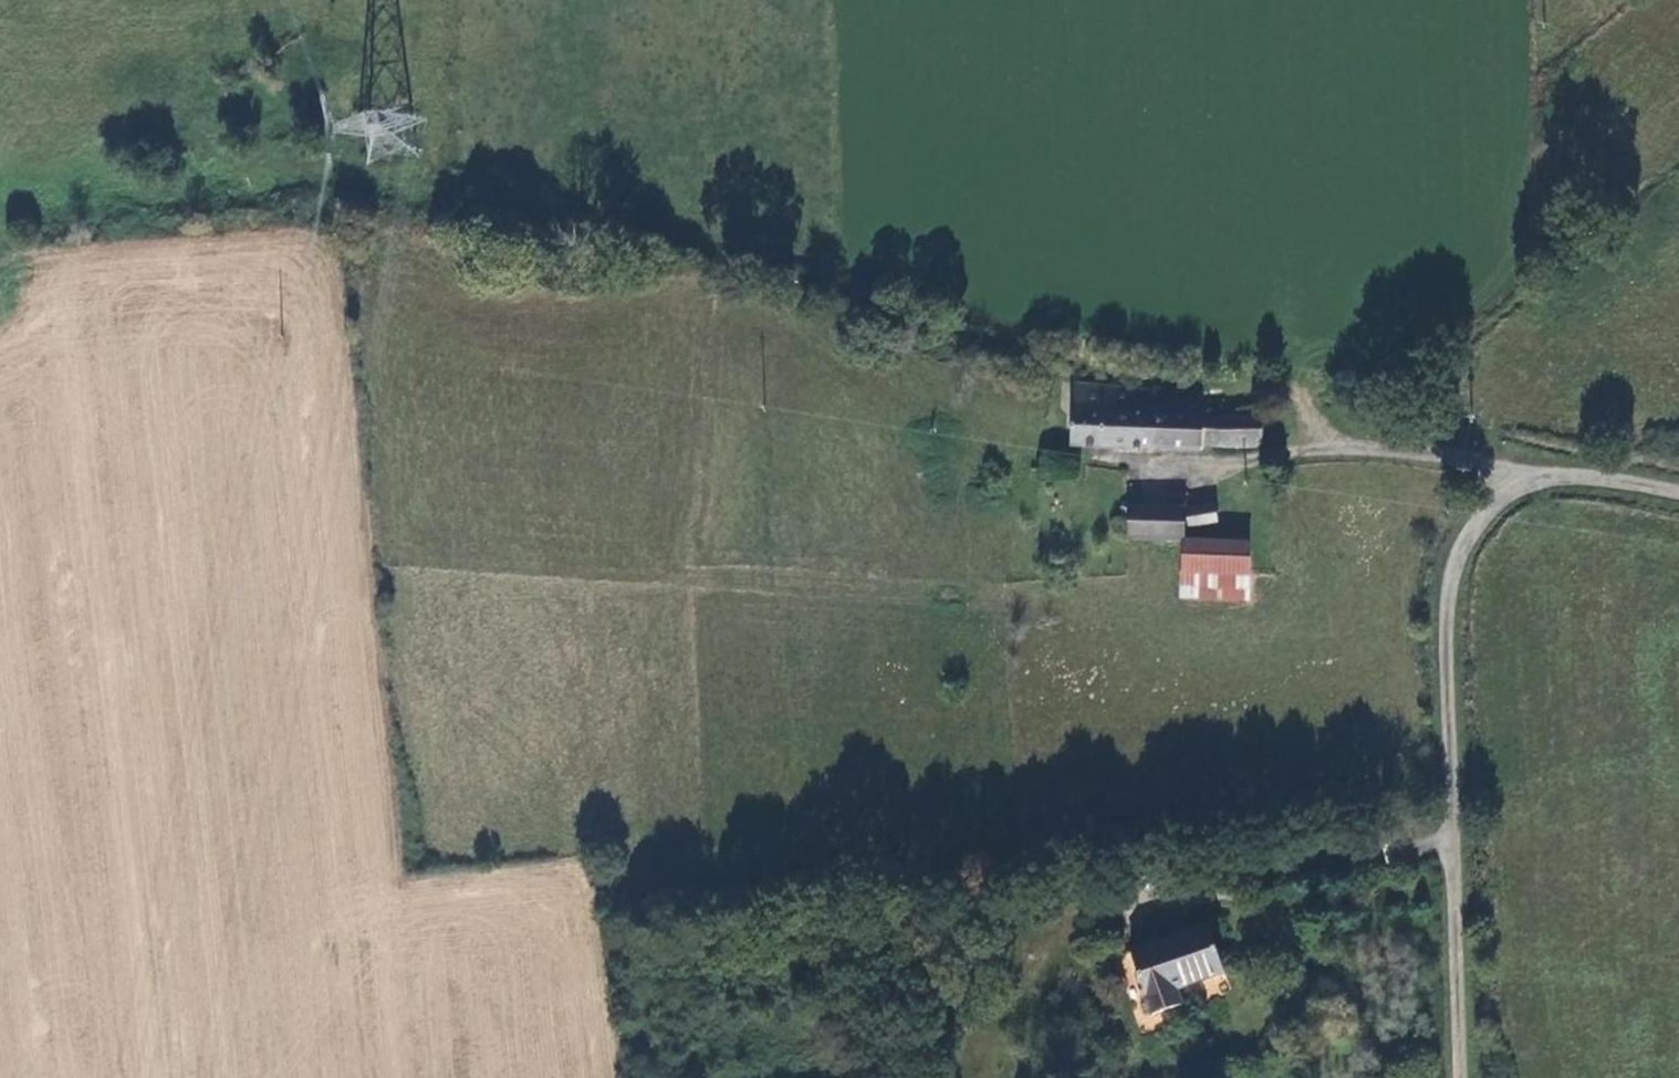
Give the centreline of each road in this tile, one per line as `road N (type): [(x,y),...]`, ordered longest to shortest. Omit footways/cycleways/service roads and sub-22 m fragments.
road 1 (unclassified): [(1454,1077),(1443,626),(1458,552),(1489,503),(1537,479),(1678,488)]

